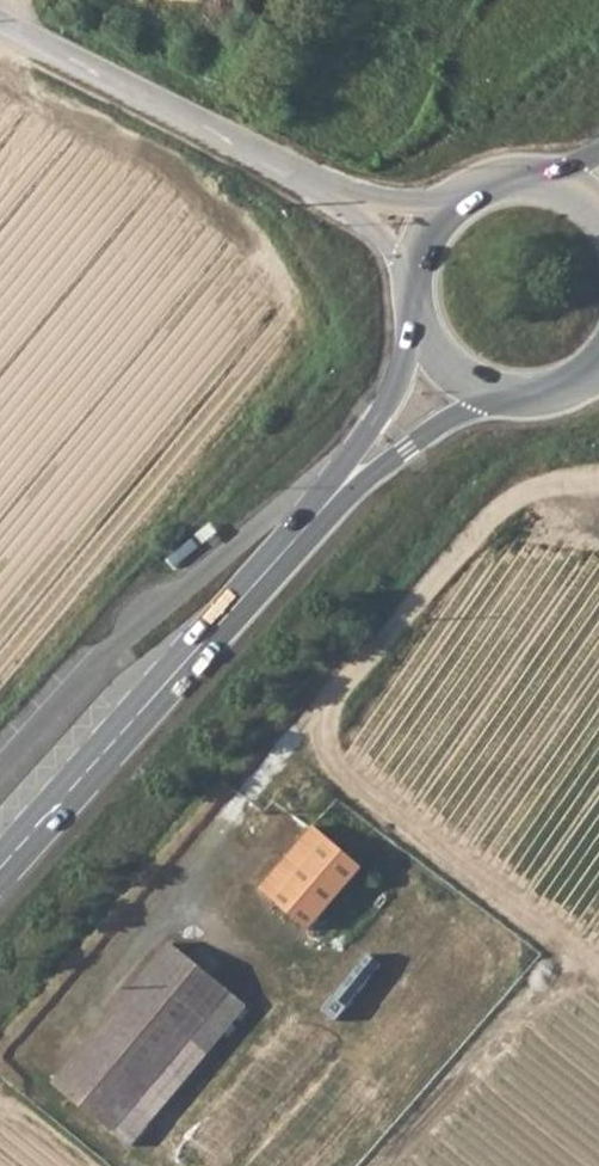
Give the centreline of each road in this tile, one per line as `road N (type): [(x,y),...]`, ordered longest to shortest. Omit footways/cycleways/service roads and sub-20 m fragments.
road 1 (track): [(598,481),(522,496),(469,536),(20,1063)]
road 2 (secondary): [(0,877),(353,480)]
road 3 (tertiary): [(0,32),(353,202)]
road 4 (track): [(315,720),(356,774),(543,922),(567,959),(598,984)]
road 5 (track): [(390,1165),(567,959)]
road 6 (secondary): [(353,480),(444,420),(521,400)]
road 7 (secondary): [(408,302),(396,380),(353,480)]
road 8 (secondary): [(408,302),(423,349),(448,377),(477,394),(521,400)]

